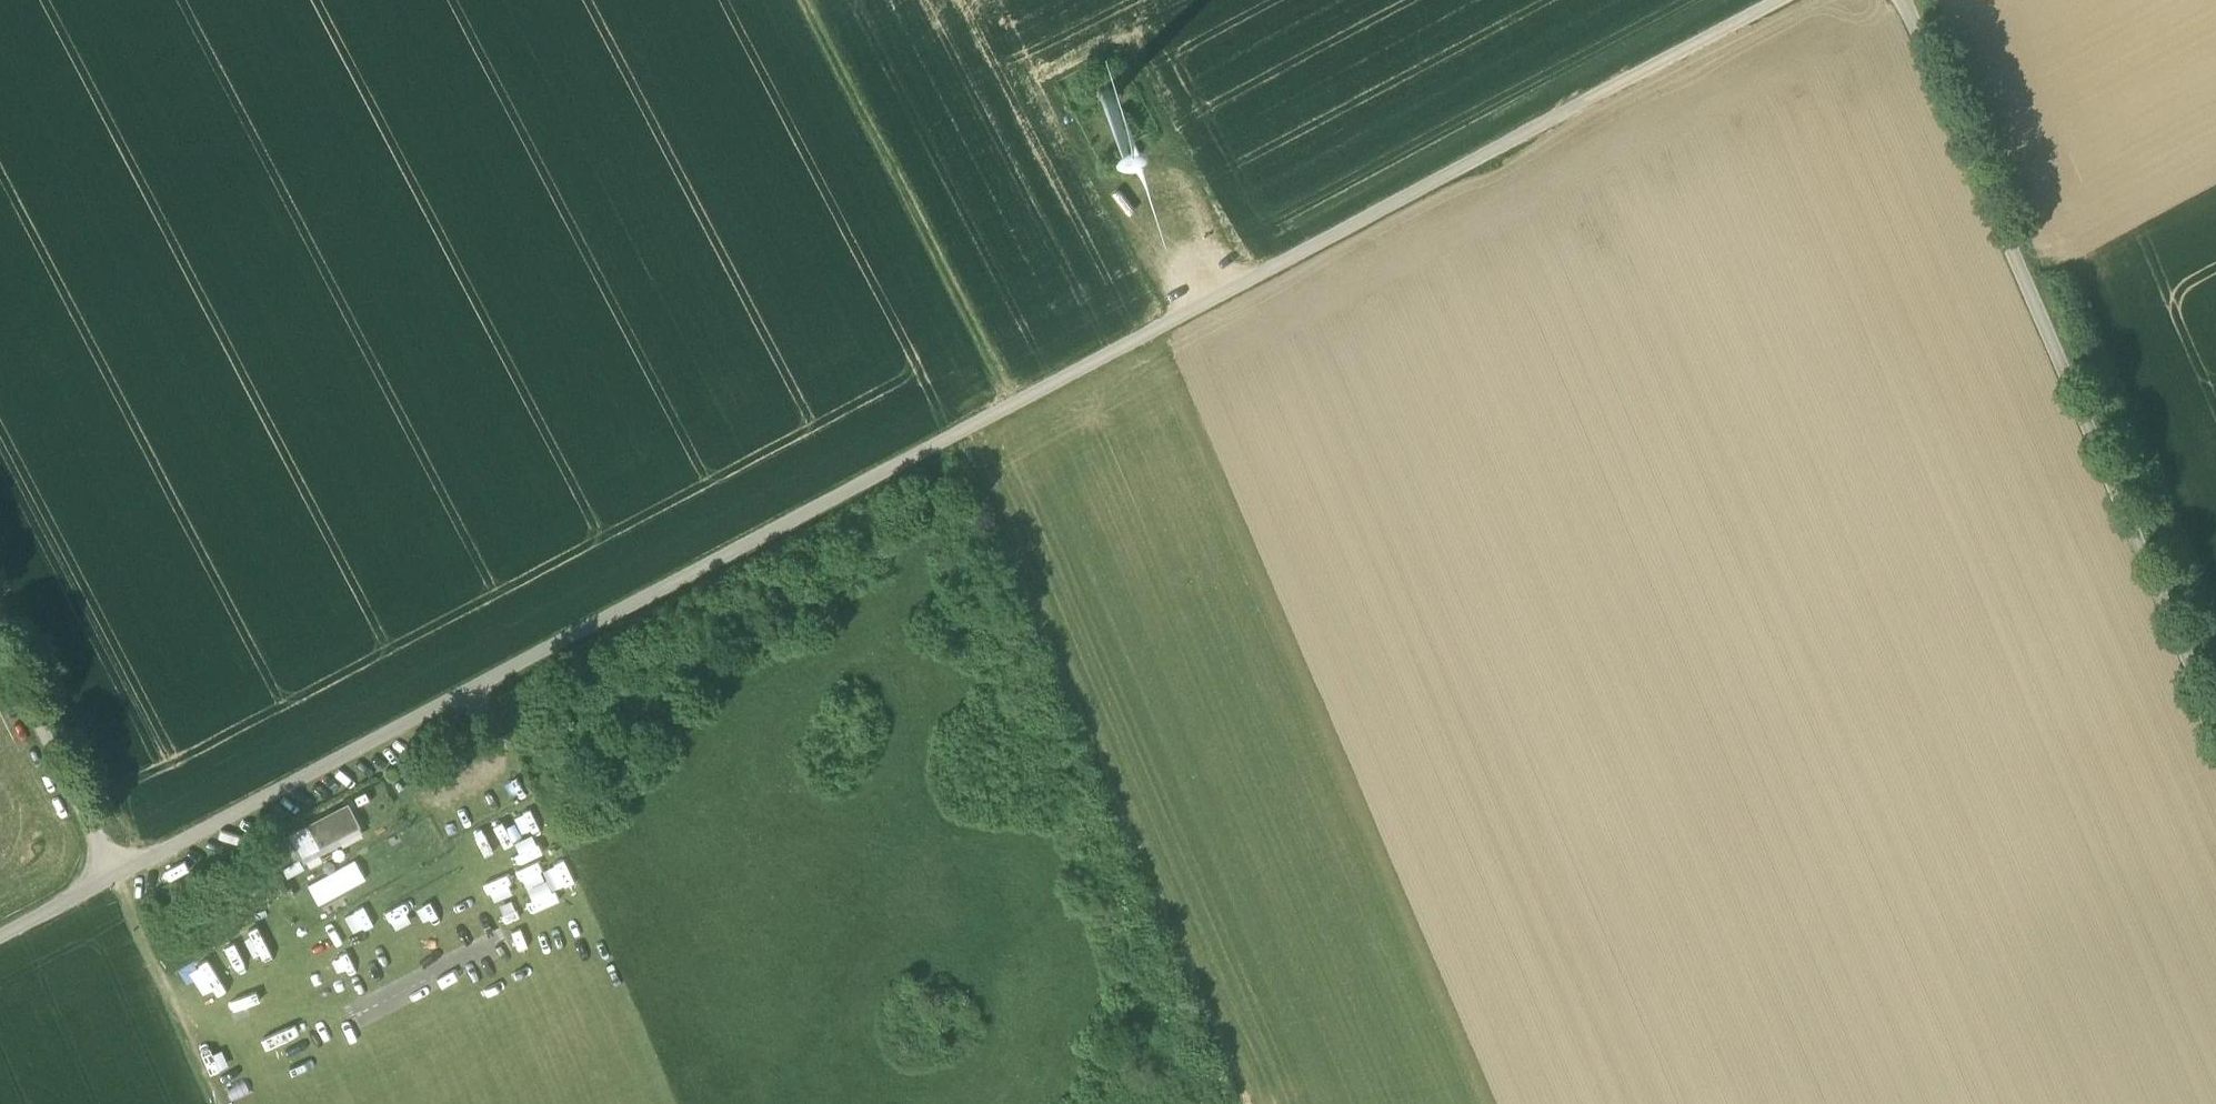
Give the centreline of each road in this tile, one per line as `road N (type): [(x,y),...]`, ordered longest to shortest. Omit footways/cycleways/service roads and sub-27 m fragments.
road 1 (track): [(0,935),(1777,0)]
road 2 (track): [(1904,0),(2215,716)]
road 3 (track): [(216,1103),(116,874),(0,646)]
road 4 (track): [(1010,404),(799,0)]

